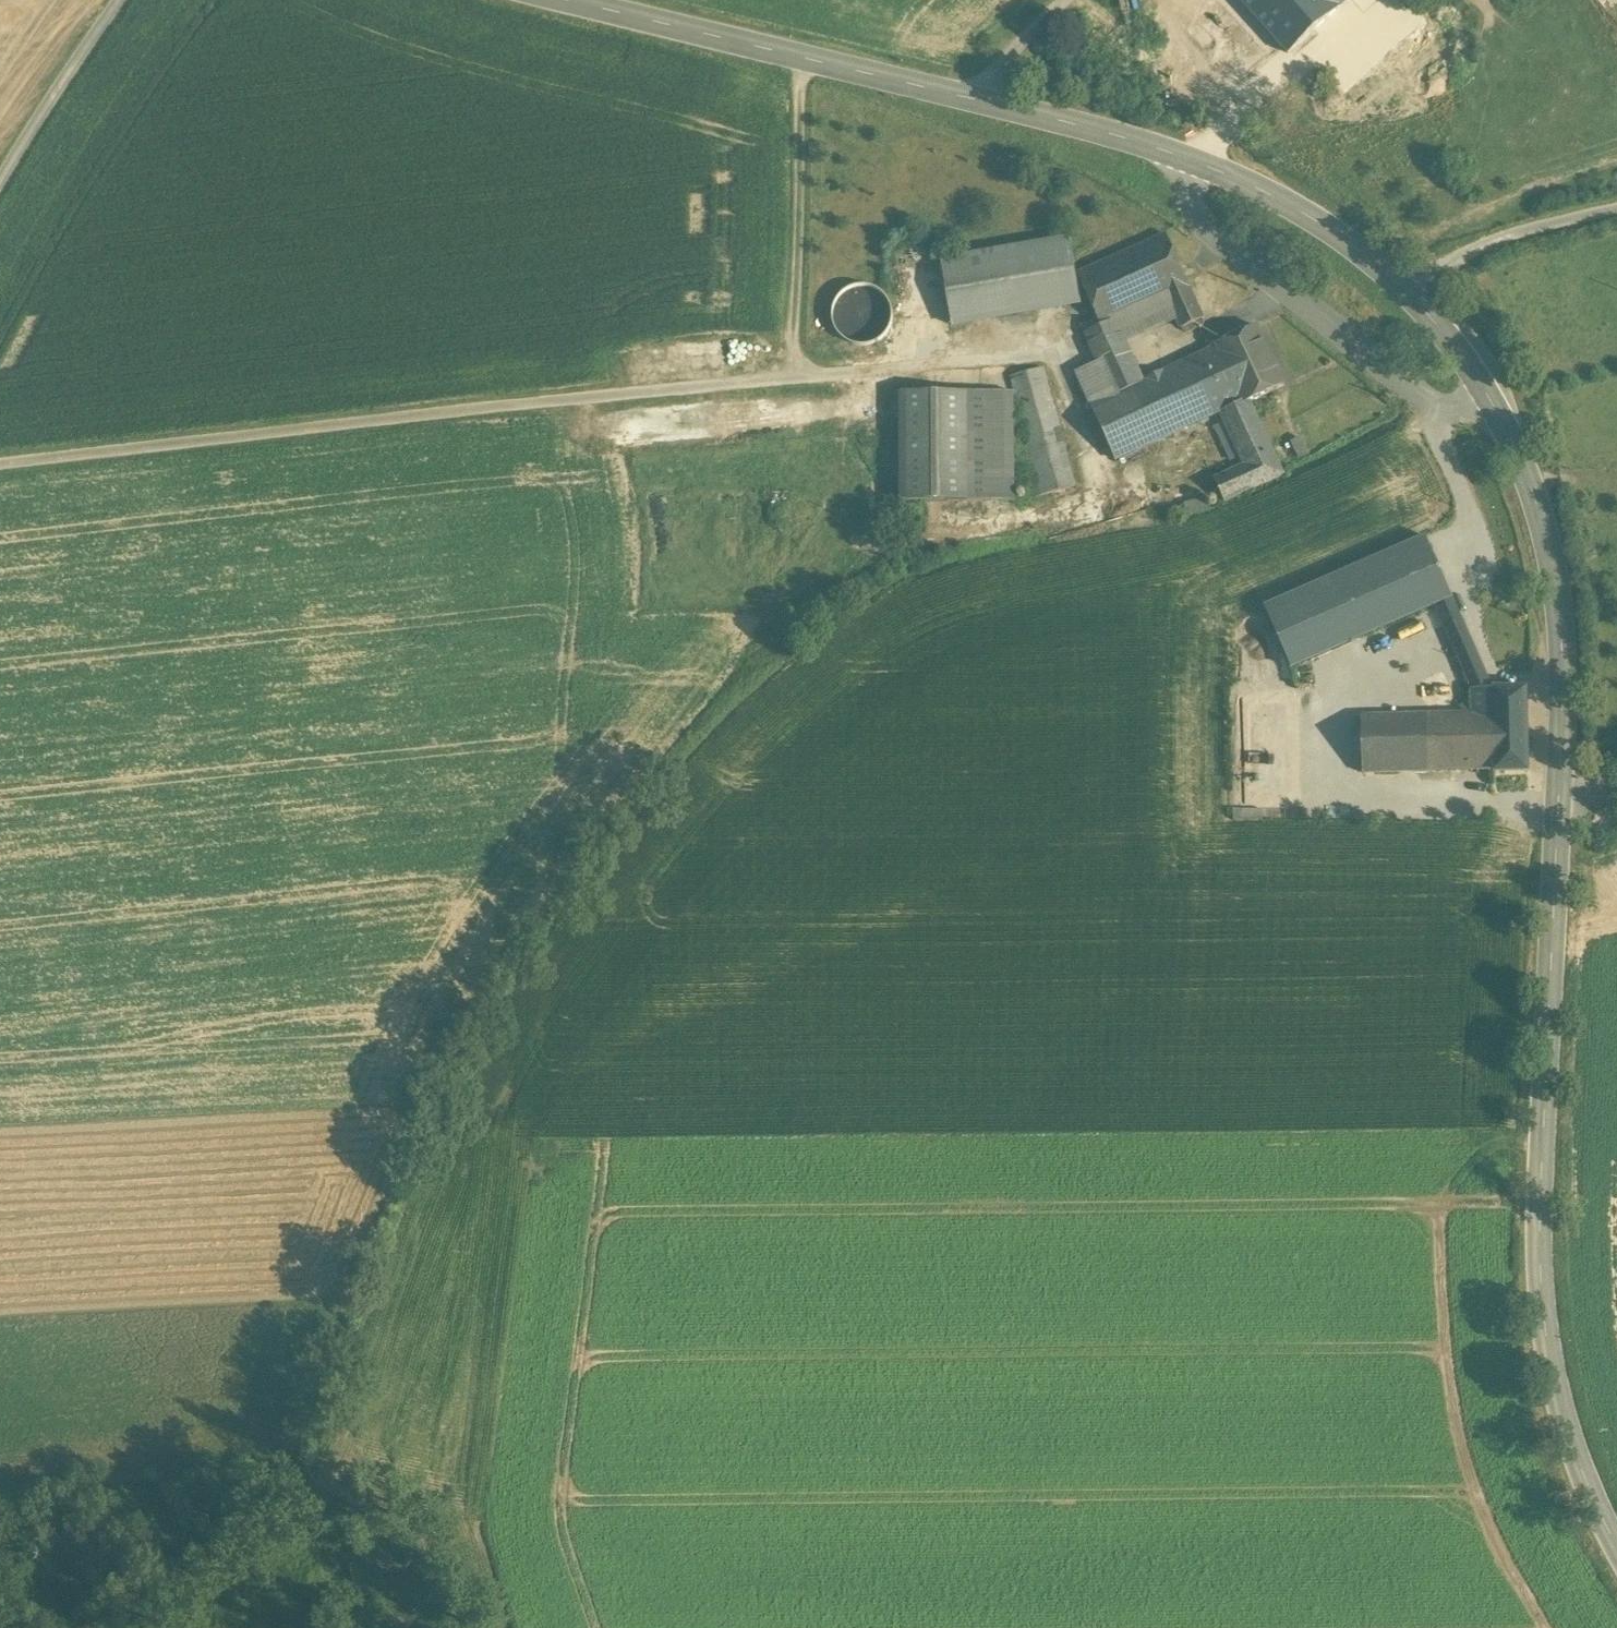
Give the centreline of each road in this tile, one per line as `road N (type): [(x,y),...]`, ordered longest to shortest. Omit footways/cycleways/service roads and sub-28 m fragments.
road 1 (secondary): [(1616,1555),(1558,1397),(1540,1257),(1562,626),(1539,499),(1472,365),(1407,290)]
road 2 (track): [(966,356),(0,467)]
road 3 (secondary): [(1407,290),(1309,213),(1193,162),(599,0)]
road 4 (unclassified): [(1407,290),(1481,241),(1616,200)]
road 5 (unclassified): [(124,0),(0,178)]

